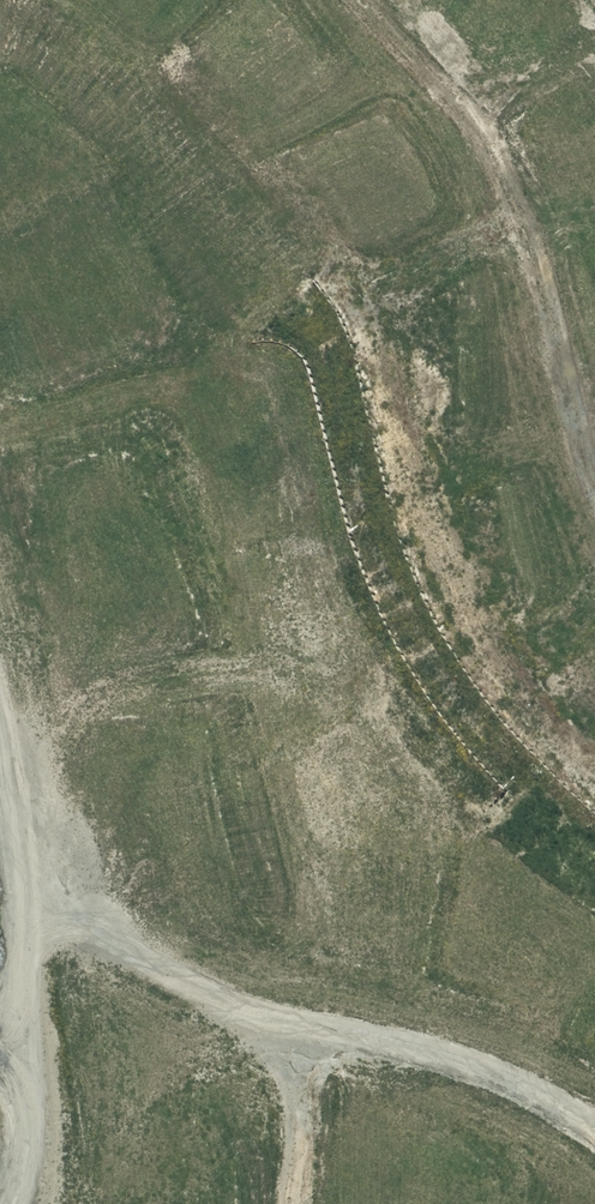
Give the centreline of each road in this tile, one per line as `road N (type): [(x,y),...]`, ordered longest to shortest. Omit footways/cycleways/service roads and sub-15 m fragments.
road 1 (unknown): [(0,948),(78,909),(215,881),(499,925),(594,958)]
road 2 (unknown): [(0,489),(129,675),(215,881)]
road 3 (unknown): [(0,197),(261,0)]

